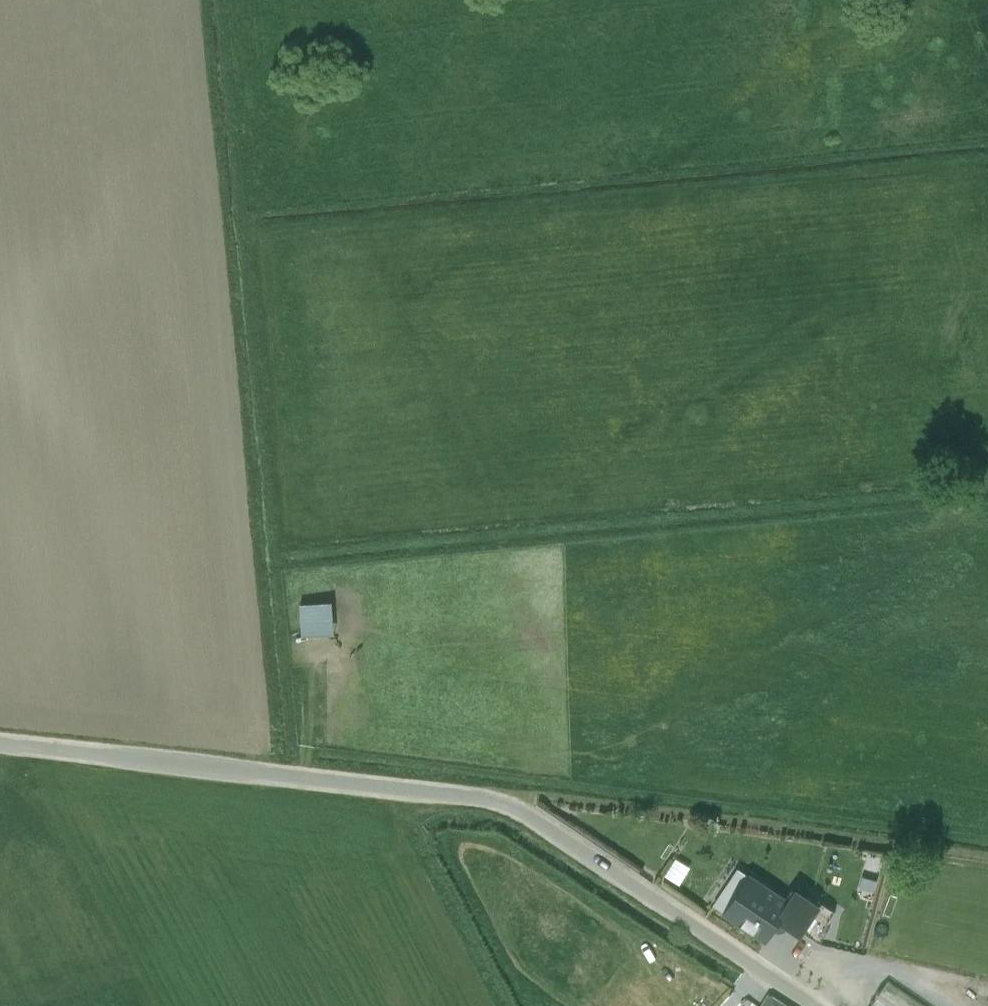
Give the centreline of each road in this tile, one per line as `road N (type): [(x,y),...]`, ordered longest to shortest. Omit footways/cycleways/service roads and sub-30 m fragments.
road 1 (unclassified): [(0,744),(512,805),(817,1005)]

